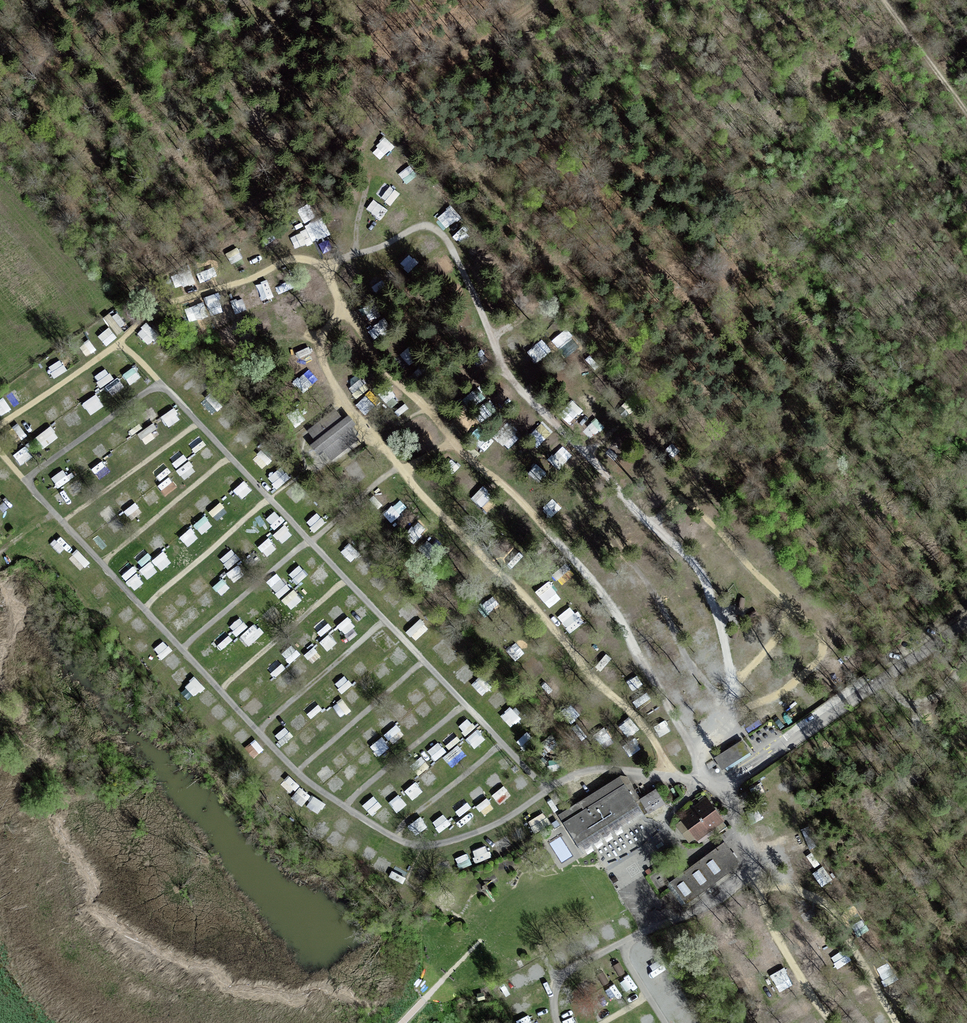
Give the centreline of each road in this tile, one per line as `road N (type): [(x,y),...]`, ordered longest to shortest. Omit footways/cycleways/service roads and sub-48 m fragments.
road 1 (track): [(539,0),(122,294)]
road 2 (track): [(966,107),(888,0)]

